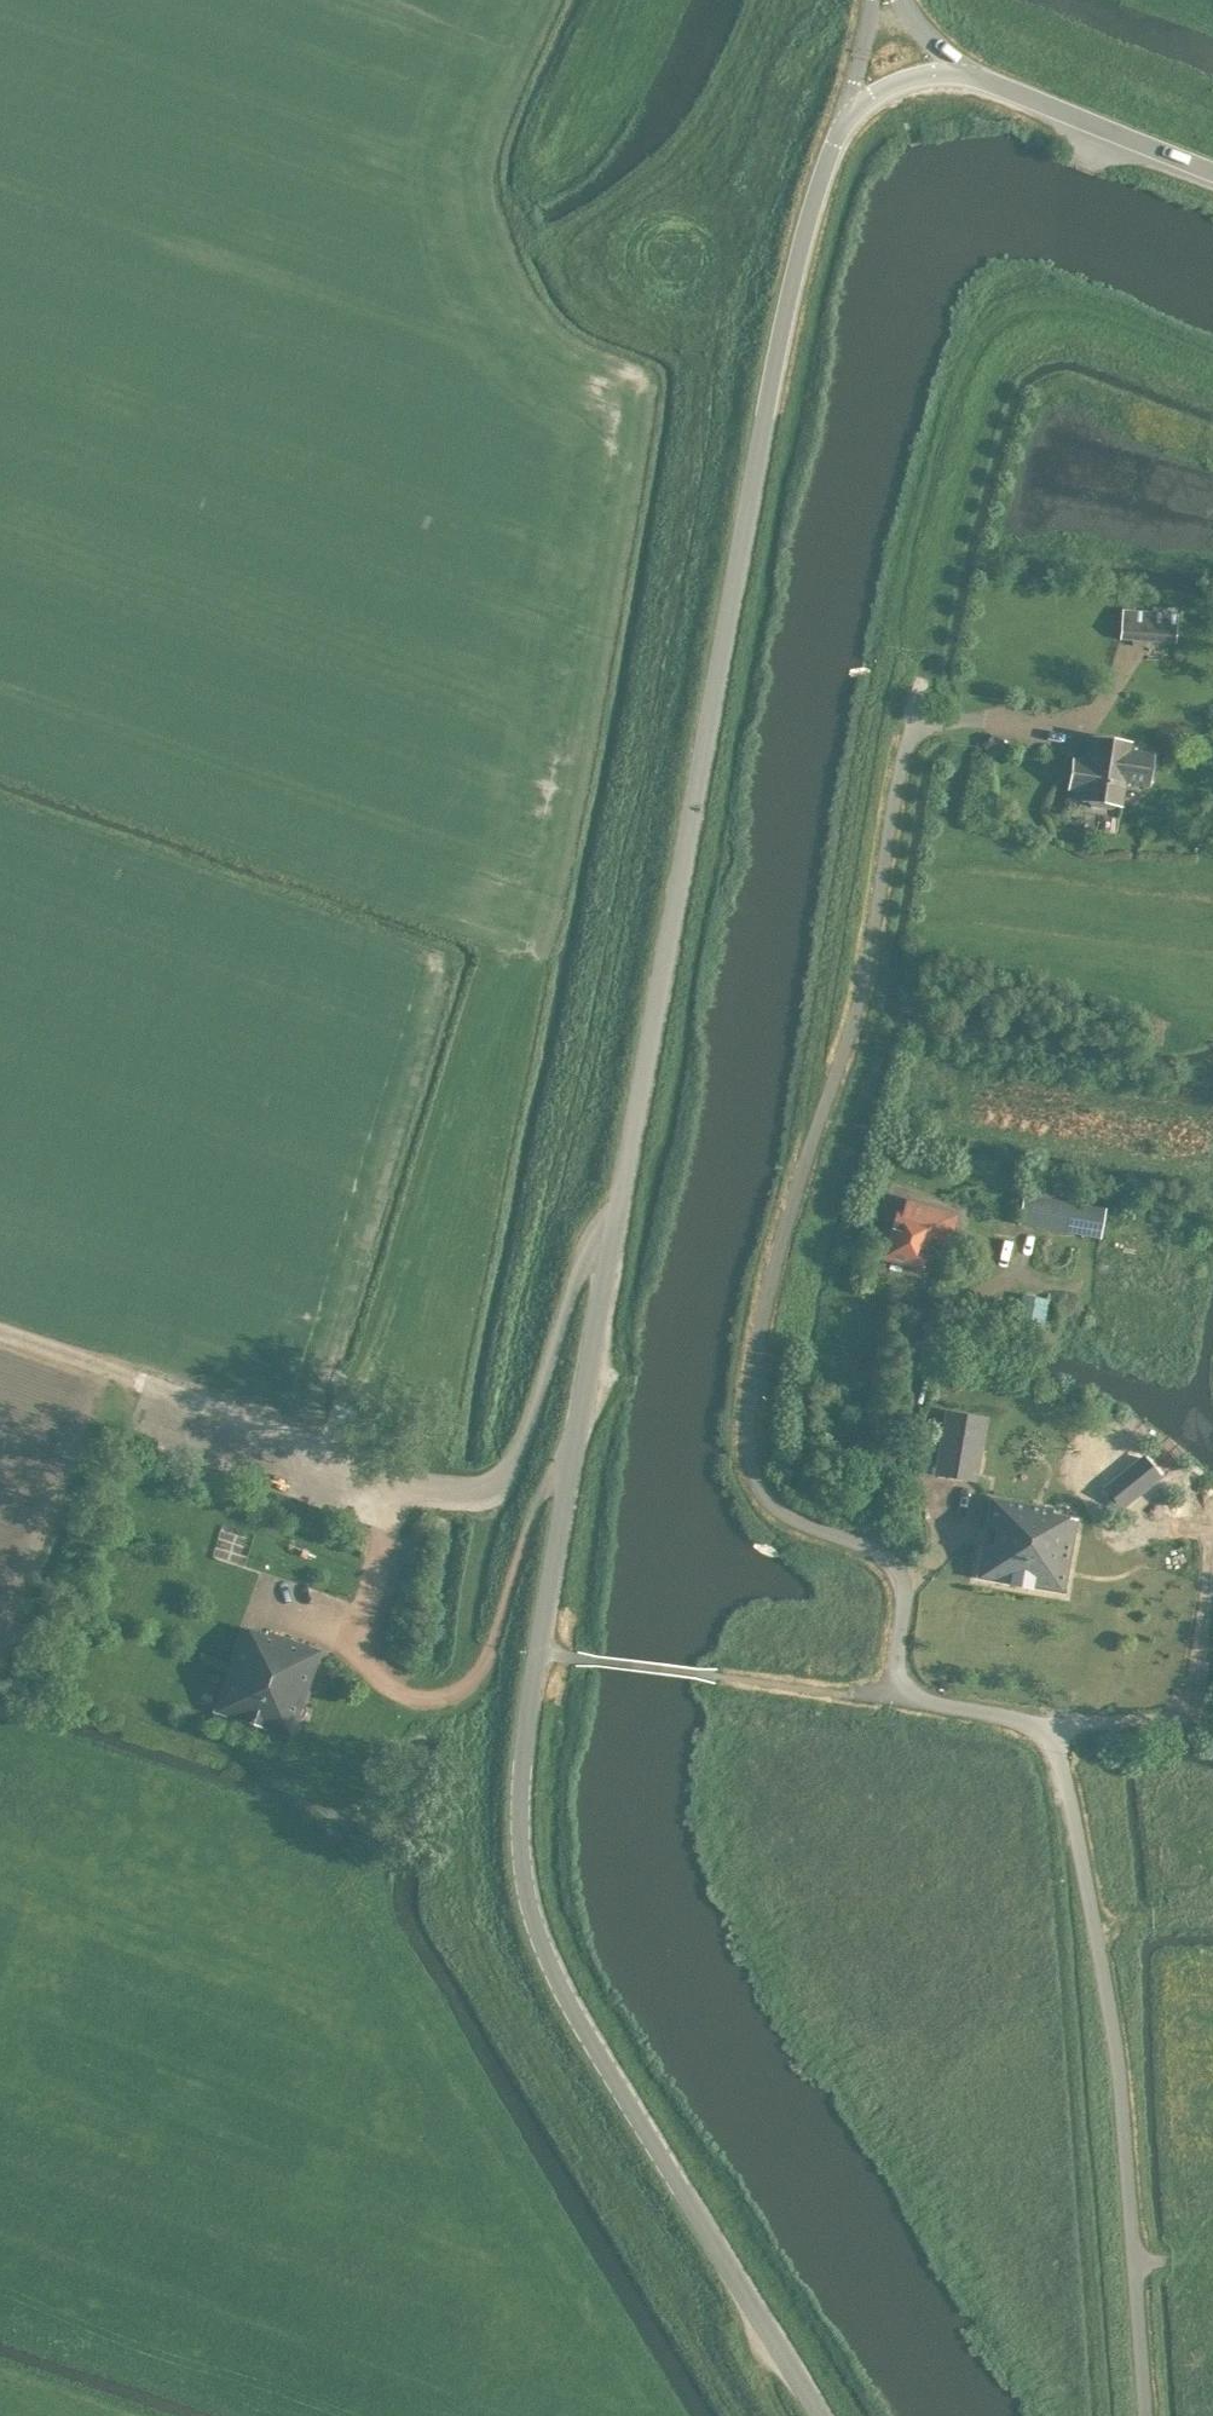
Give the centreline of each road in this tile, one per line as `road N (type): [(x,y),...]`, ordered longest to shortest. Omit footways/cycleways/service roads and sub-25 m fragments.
road 1 (tertiary): [(820,2415),(576,2014),(535,1924),(519,1802),(537,1651),(772,372),(816,186),(848,113)]
road 2 (unclassified): [(1145,2415),(1116,2055),(1055,1756),(1021,1722),(889,1697),(903,1594),(898,1572),(867,1545),(778,1511),(750,1467),(754,1363),(801,1163)]
road 3 (track): [(0,1333),(404,1476)]
road 4 (tertiary): [(1212,168),(971,74)]
road 5 (track): [(1212,1508),(1184,1716)]
road 6 (track): [(1184,1716),(1069,1717),(1051,1746)]
road 7 (tertiary): [(848,113),(907,78),(971,74)]

